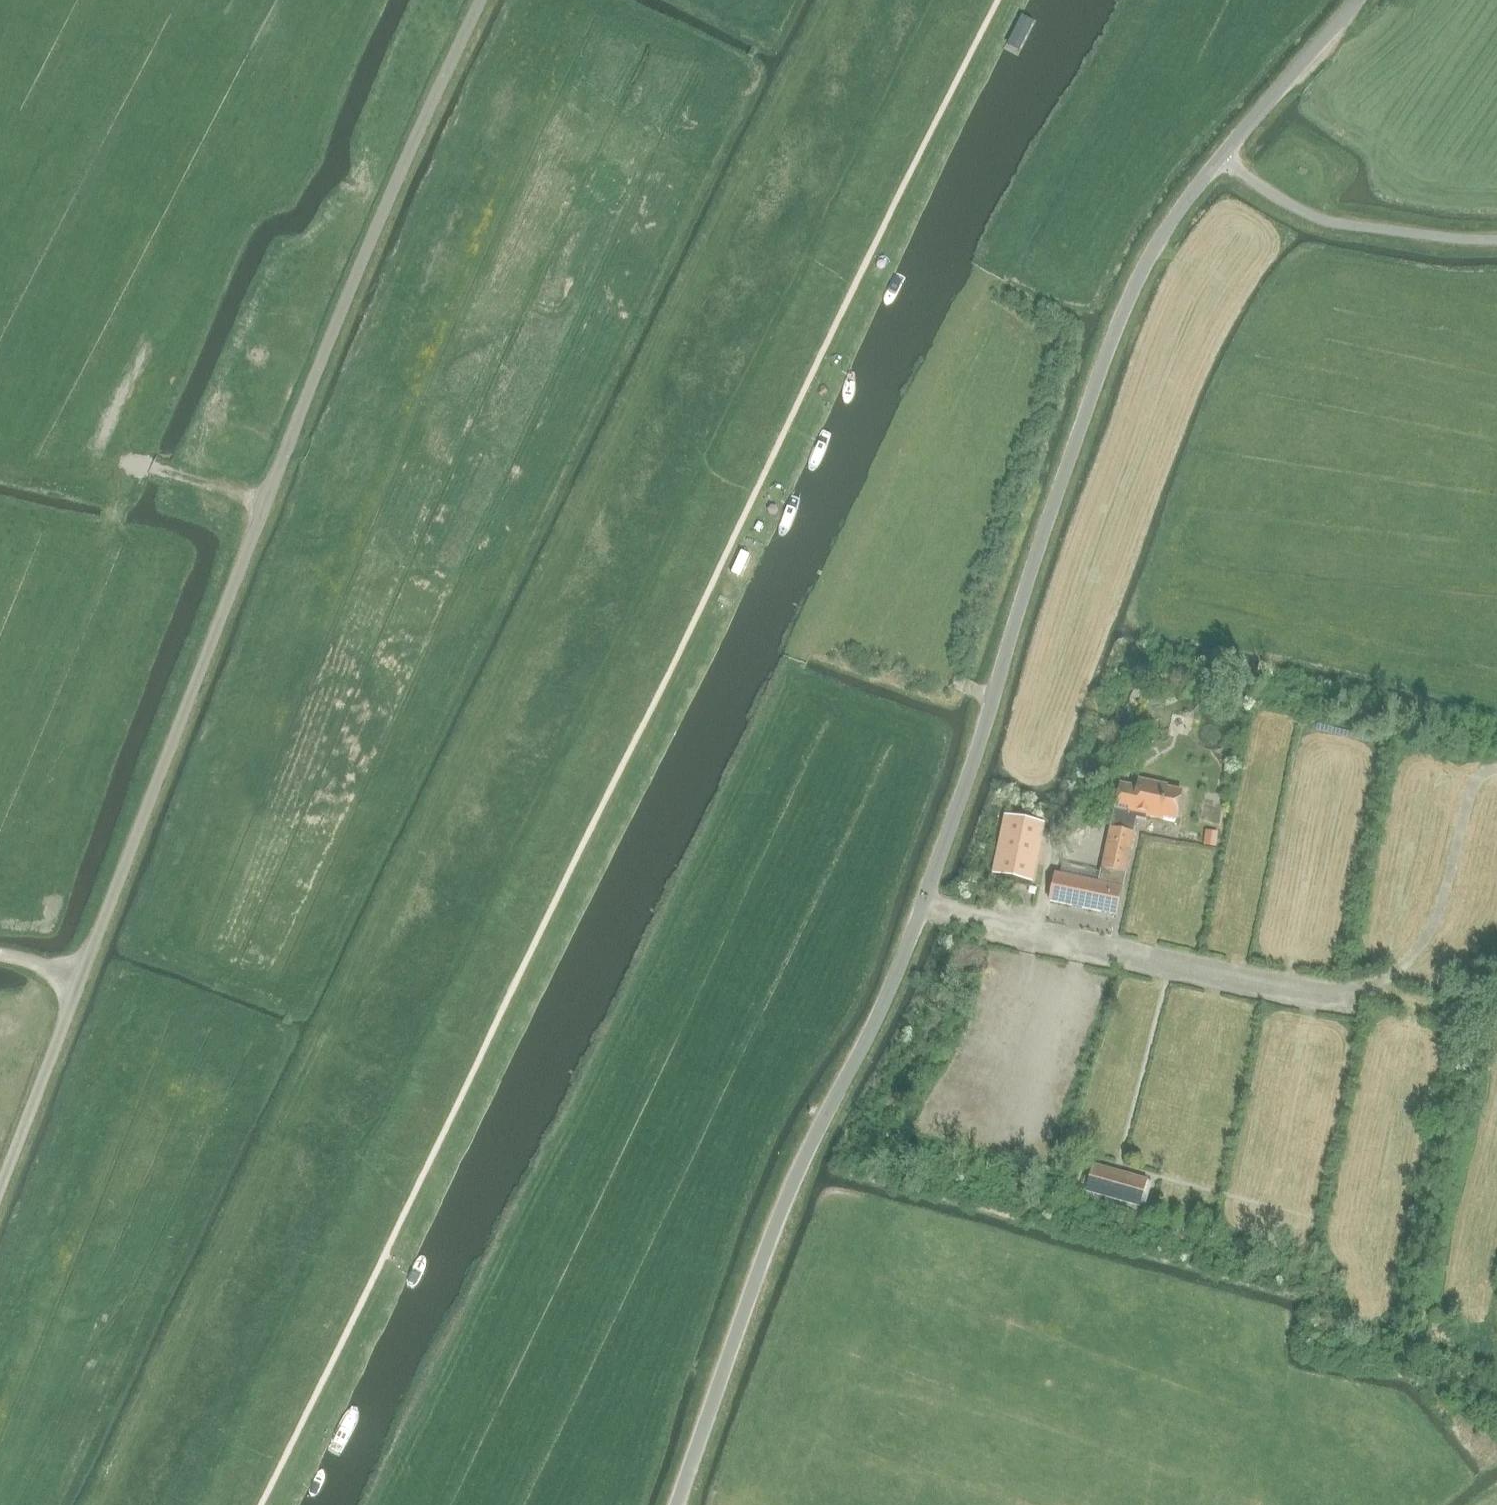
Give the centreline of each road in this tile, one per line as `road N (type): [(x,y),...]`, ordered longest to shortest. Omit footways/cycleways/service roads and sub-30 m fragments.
road 1 (unclassified): [(676,1504),(786,1199),(898,970),(1139,277),(1184,203),(1356,0)]
road 2 (unclassified): [(0,1200),(193,716),(262,501),(301,435),(484,0)]

